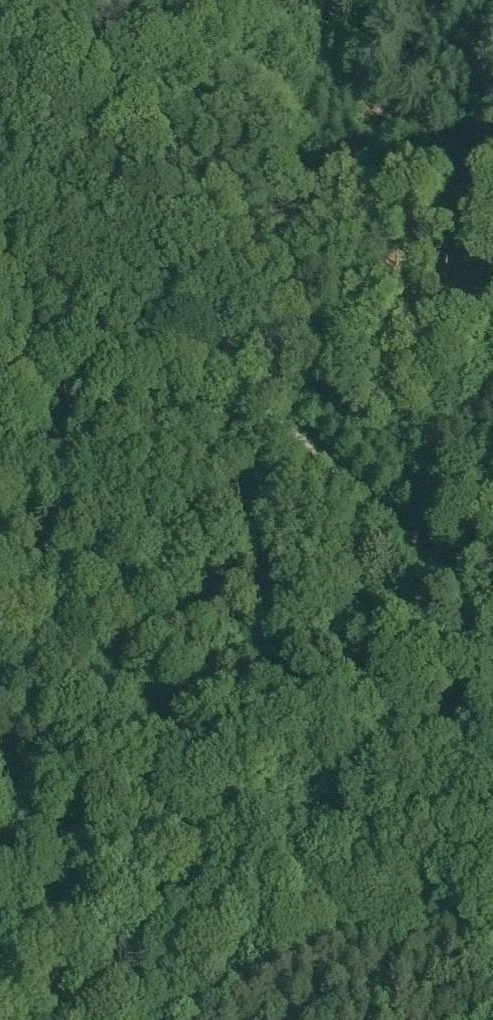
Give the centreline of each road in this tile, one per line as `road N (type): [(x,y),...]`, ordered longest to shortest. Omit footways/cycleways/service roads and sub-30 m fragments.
road 1 (unclassified): [(488,618),(0,177)]
road 2 (unclassified): [(0,865),(488,618)]

